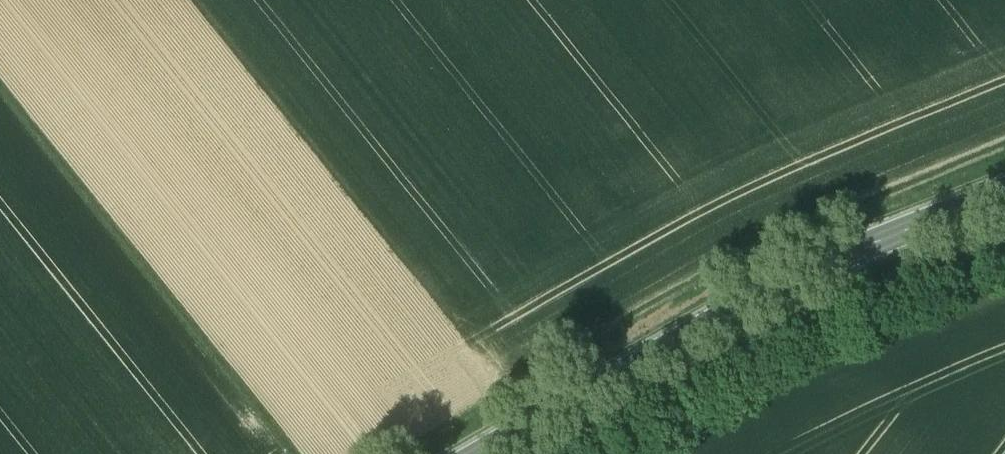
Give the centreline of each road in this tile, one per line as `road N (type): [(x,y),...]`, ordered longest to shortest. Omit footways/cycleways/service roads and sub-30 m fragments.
road 1 (track): [(404,453),(726,266),(1004,151)]
road 2 (secondary): [(1004,192),(742,304),(482,453)]
road 3 (track): [(0,89),(291,453)]
road 4 (track): [(654,453),(867,339),(1004,283)]

